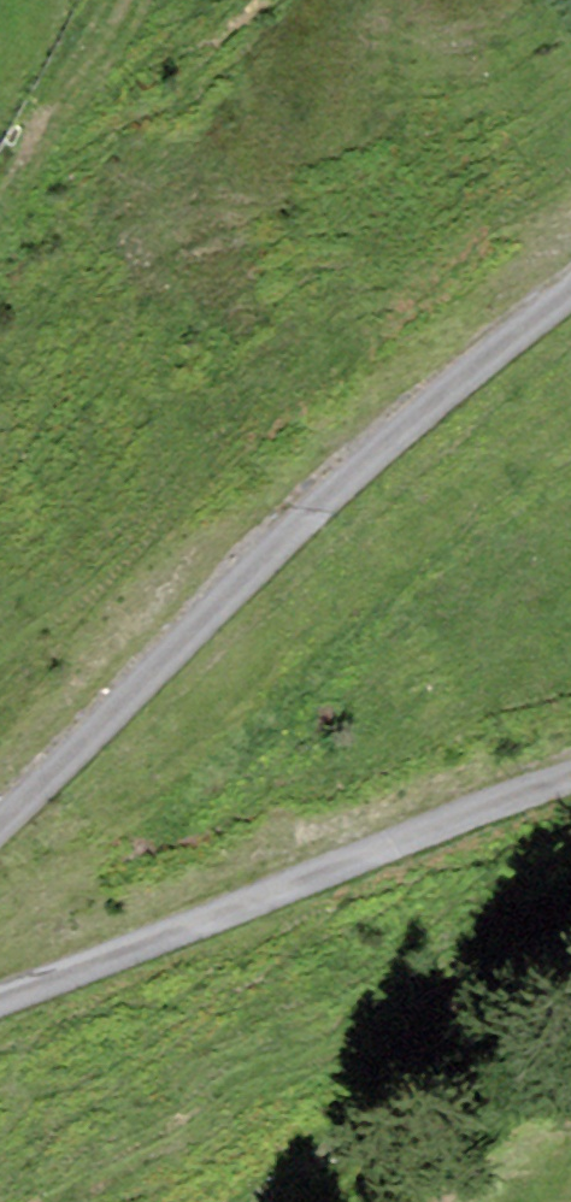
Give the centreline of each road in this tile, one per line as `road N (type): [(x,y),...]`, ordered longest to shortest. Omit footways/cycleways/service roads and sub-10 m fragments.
road 1 (unclassified): [(570,285),(294,520),(0,822)]
road 2 (unclassified): [(0,997),(570,775)]
road 3 (track): [(0,209),(106,0)]

